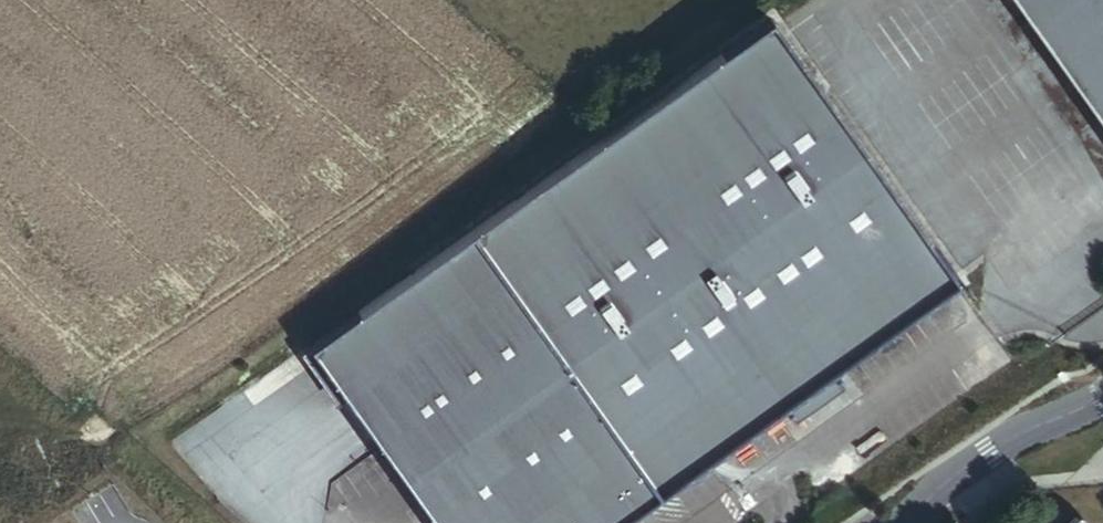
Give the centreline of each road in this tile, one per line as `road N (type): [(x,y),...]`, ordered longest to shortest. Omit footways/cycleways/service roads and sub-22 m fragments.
road 1 (unclassified): [(893,522),(990,451),(1102,396)]

